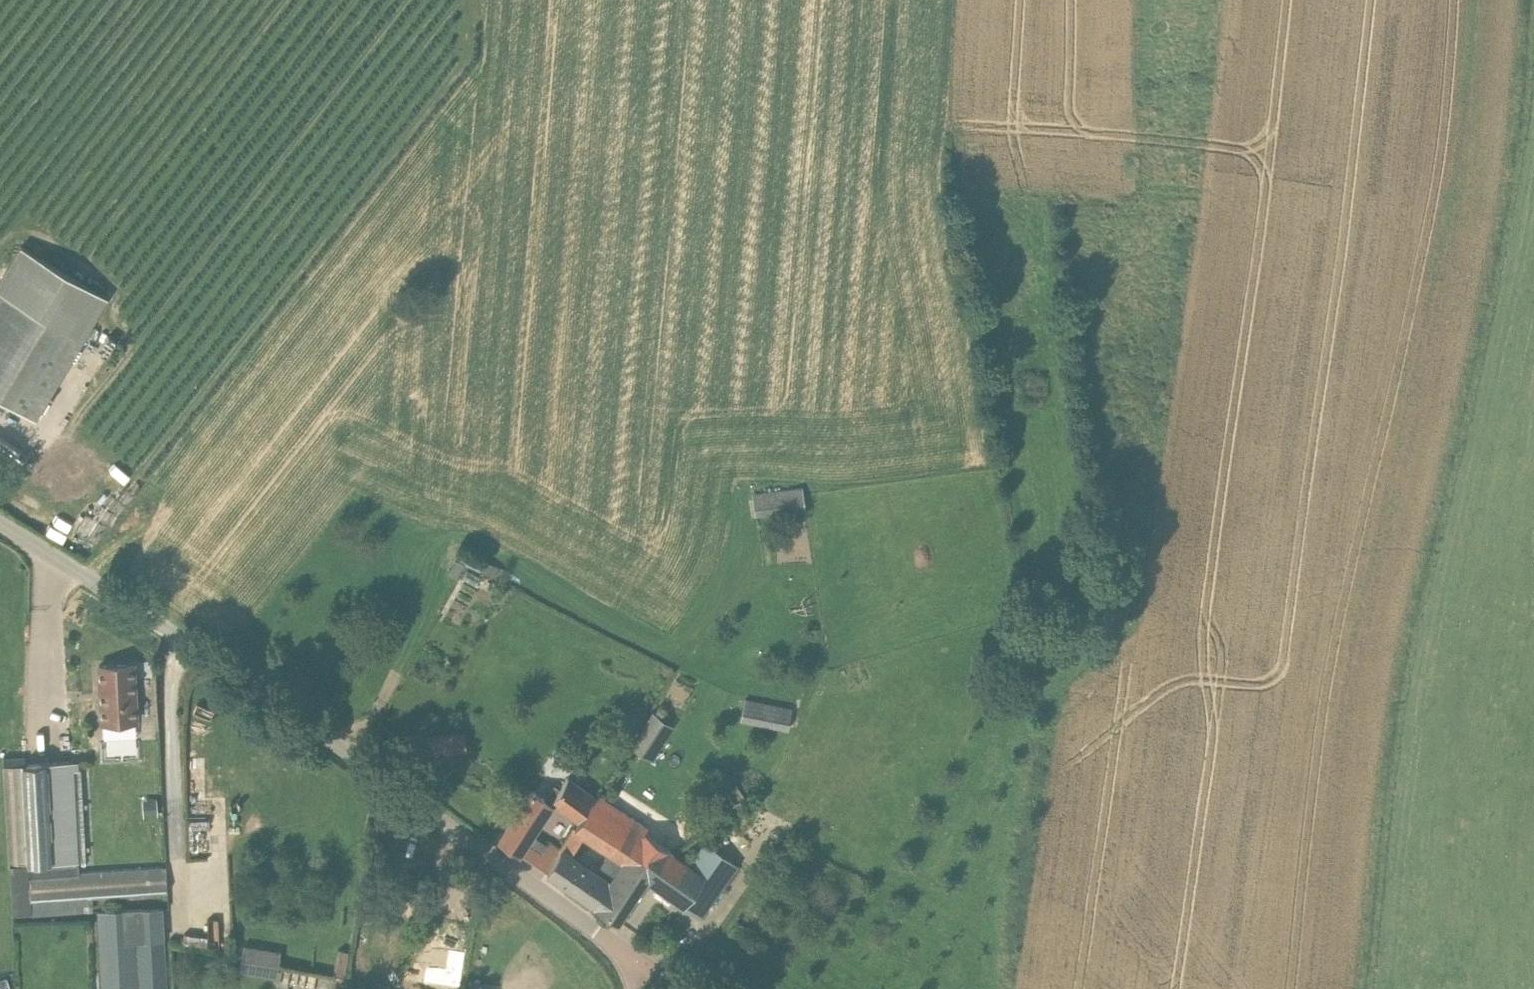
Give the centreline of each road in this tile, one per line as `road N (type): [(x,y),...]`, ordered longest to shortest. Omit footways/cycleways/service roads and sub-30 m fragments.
road 1 (unclassified): [(628,958),(214,662),(0,525)]

